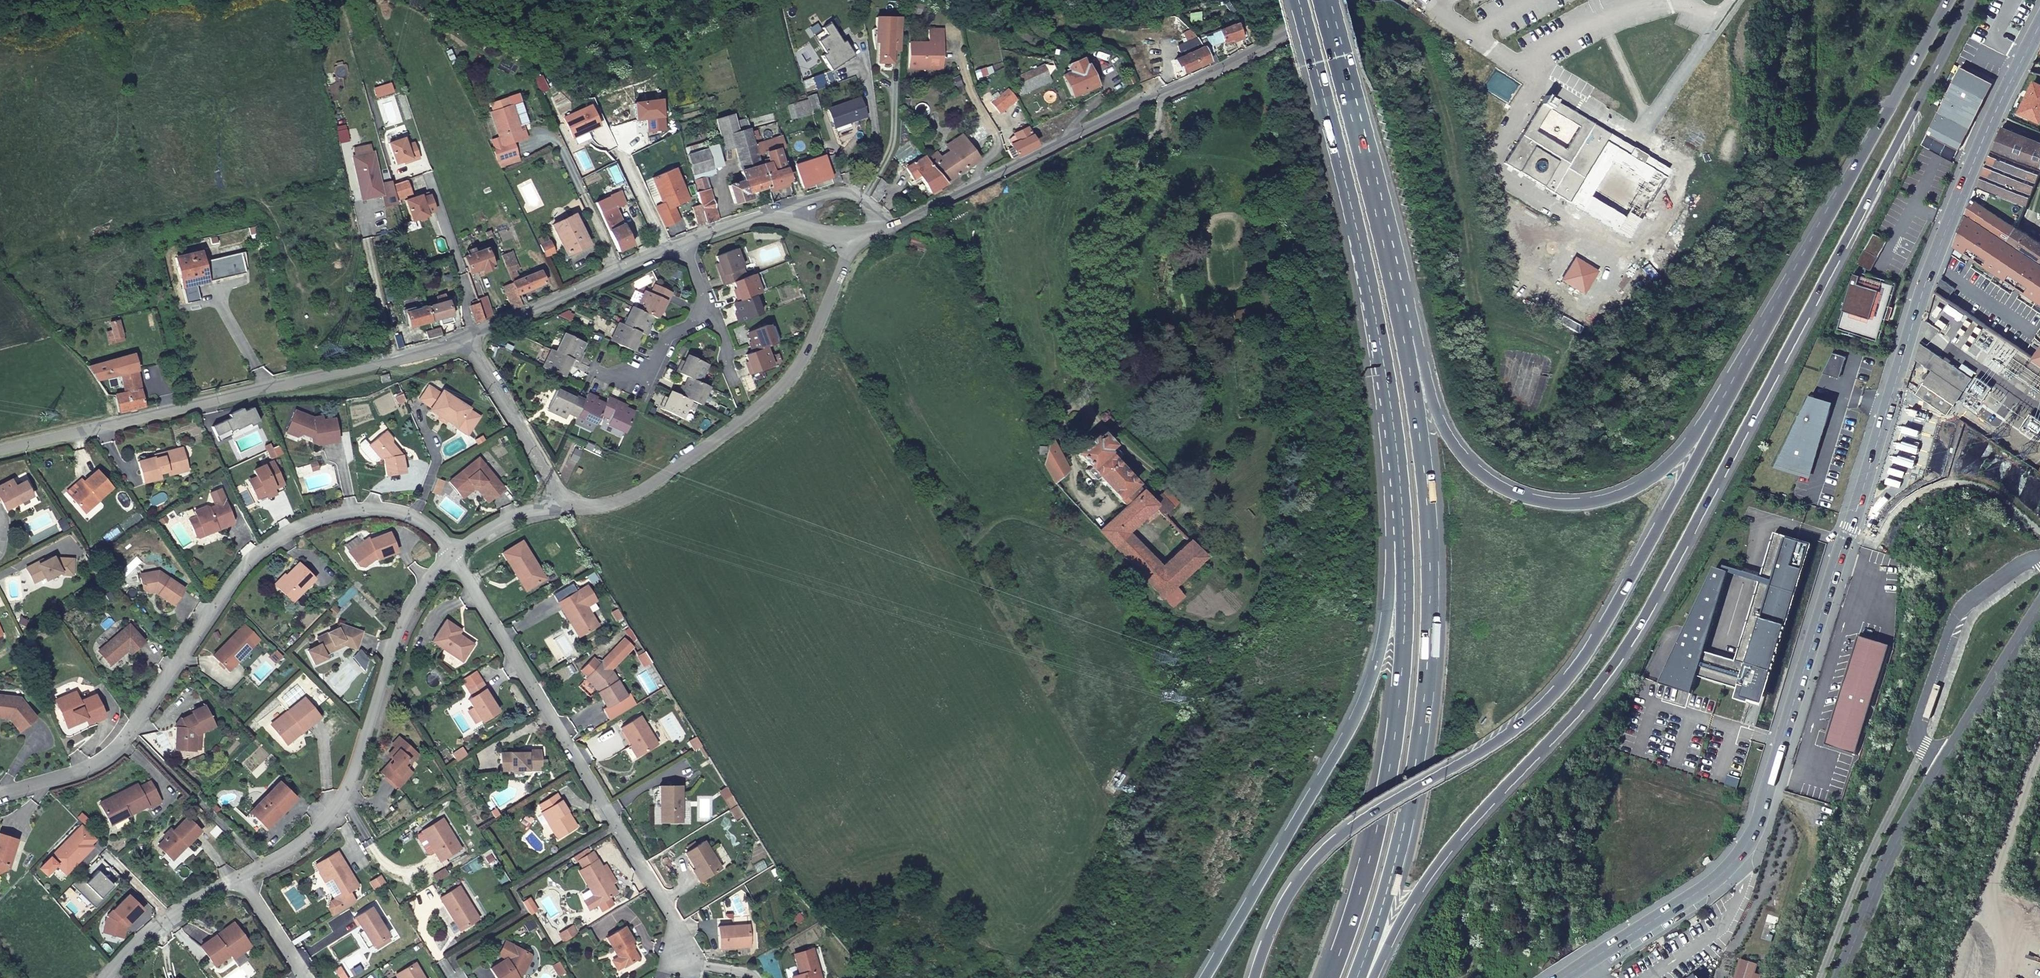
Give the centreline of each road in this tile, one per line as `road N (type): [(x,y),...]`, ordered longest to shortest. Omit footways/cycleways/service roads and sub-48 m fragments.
road 1 (motorway): [(1374,977),(1432,870),(1568,723),(1645,616),(1970,0)]
road 2 (tertiary): [(2039,23),(1992,119),(1926,287),(1757,826),(1724,874),(1562,977)]
road 3 (motorway): [(1729,393),(1611,611),(1560,687),(1509,732),(1395,795),(1323,849),(1292,887),(1256,977)]
road 4 (motorway): [(1356,977),(1408,815),(1422,730),(1430,535),(1406,327)]
road 5 (track): [(1400,21),(1425,54),(1447,120),(1488,379),(1505,410),(1540,417),(1564,351),(1487,322)]
road 6 (residential): [(0,795),(89,767),(118,746),(226,589),(286,533),(337,514),(389,511),(419,521),(452,554)]
road 7 (motorway): [(1298,0),(1379,332),(1404,543)]
road 8 (residential): [(1352,0),(883,228)]
road 9 (motorway): [(1404,543),(1392,568),(1380,651),(1355,713),(1205,977)]
road 10 (residential): [(465,338),(0,450)]
road 11 (residential): [(452,554),(670,913),(681,964)]
road 12 (motorway): [(1729,393),(1671,464),(1626,494),(1578,504),(1528,499),(1493,484),(1459,453),(1406,327)]
road 13 (motorway): [(1945,0),(1729,393)]
road 14 (residential): [(850,235),(812,340),(767,400),(632,495),(598,506),(564,500)]
road 15 (residential): [(452,554),(407,609),(341,801),(295,848),(240,877)]
road 16 (motorway): [(1406,327),(1327,0)]
road 17 (residential): [(2039,557),(1976,595),(1954,627),(1919,733),(1920,746),(1941,763)]
road 18 (residential): [(1838,977),(1898,837),(1941,763)]
road 19 (motorway): [(1404,543),(1388,780)]
road 20 (residential): [(682,244),(465,338)]
road 21 (trunk): [(1388,780),(1331,977)]
road 22 (residential): [(465,338),(564,500)]
road 23 (residential): [(1941,763),(2039,607)]
road 24 (residential): [(240,877),(167,919),(108,977)]
road 25 (track): [(1297,30),(1384,25),(1450,0)]
road 26 (residential): [(564,500),(504,521),(452,554)]
road 27 (residential): [(305,977),(240,877)]

